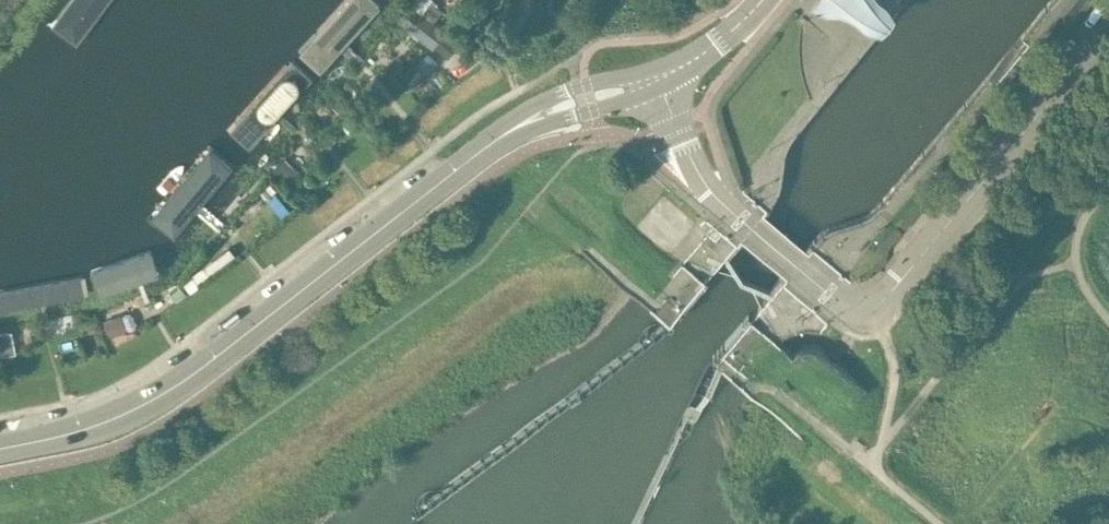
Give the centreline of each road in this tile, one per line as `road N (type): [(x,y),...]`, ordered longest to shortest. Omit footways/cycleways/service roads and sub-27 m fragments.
road 1 (tertiary): [(0,449),(89,428),(162,395),(489,144)]
road 2 (unclassified): [(798,267),(851,312),(870,312),(1108,29)]
road 3 (unclassified): [(798,267),(712,193),(660,77)]
road 4 (tertiary): [(660,77),(641,73),(559,94),(518,114),(489,144)]
road 5 (tertiary): [(489,144),(632,98),(660,77)]
road 6 (tertiary): [(660,77),(707,51),(762,0)]

